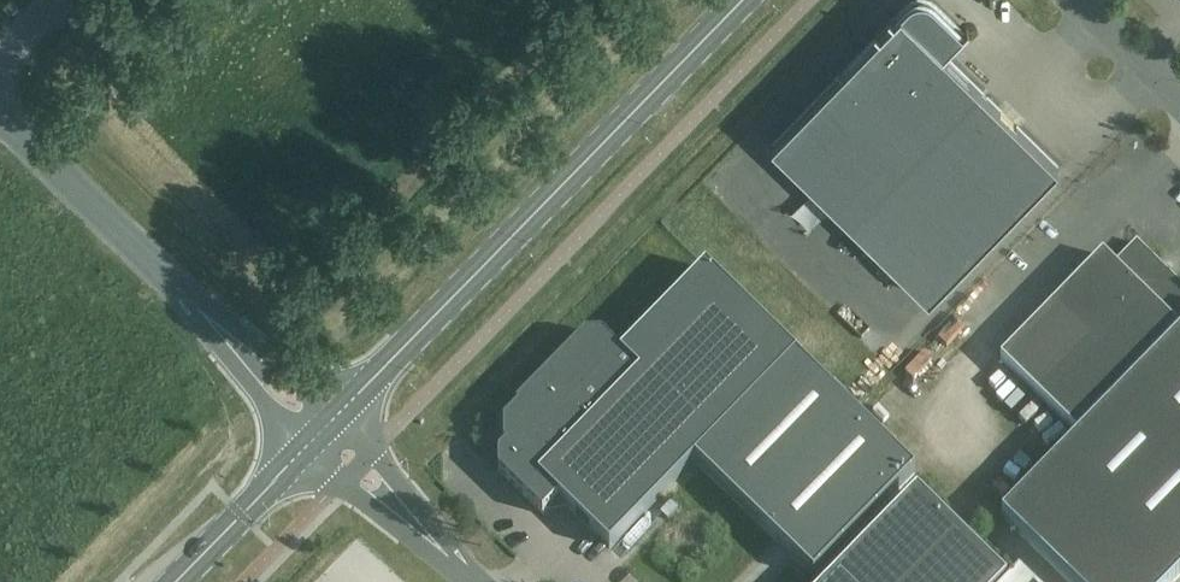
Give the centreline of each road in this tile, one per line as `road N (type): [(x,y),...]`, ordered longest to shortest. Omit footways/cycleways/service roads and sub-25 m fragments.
road 1 (tertiary): [(339,414),(743,0)]
road 2 (unclassified): [(235,347),(0,121)]
road 3 (tertiary): [(174,581),(305,448)]
road 4 (unclassified): [(1179,108),(1071,0)]
road 5 (unclassified): [(305,448),(361,497),(413,522)]
road 6 (unclassified): [(413,522),(339,414)]
road 7 (unclassified): [(339,414),(281,369),(235,347)]
road 8 (unclassified): [(235,347),(267,407),(305,448)]

